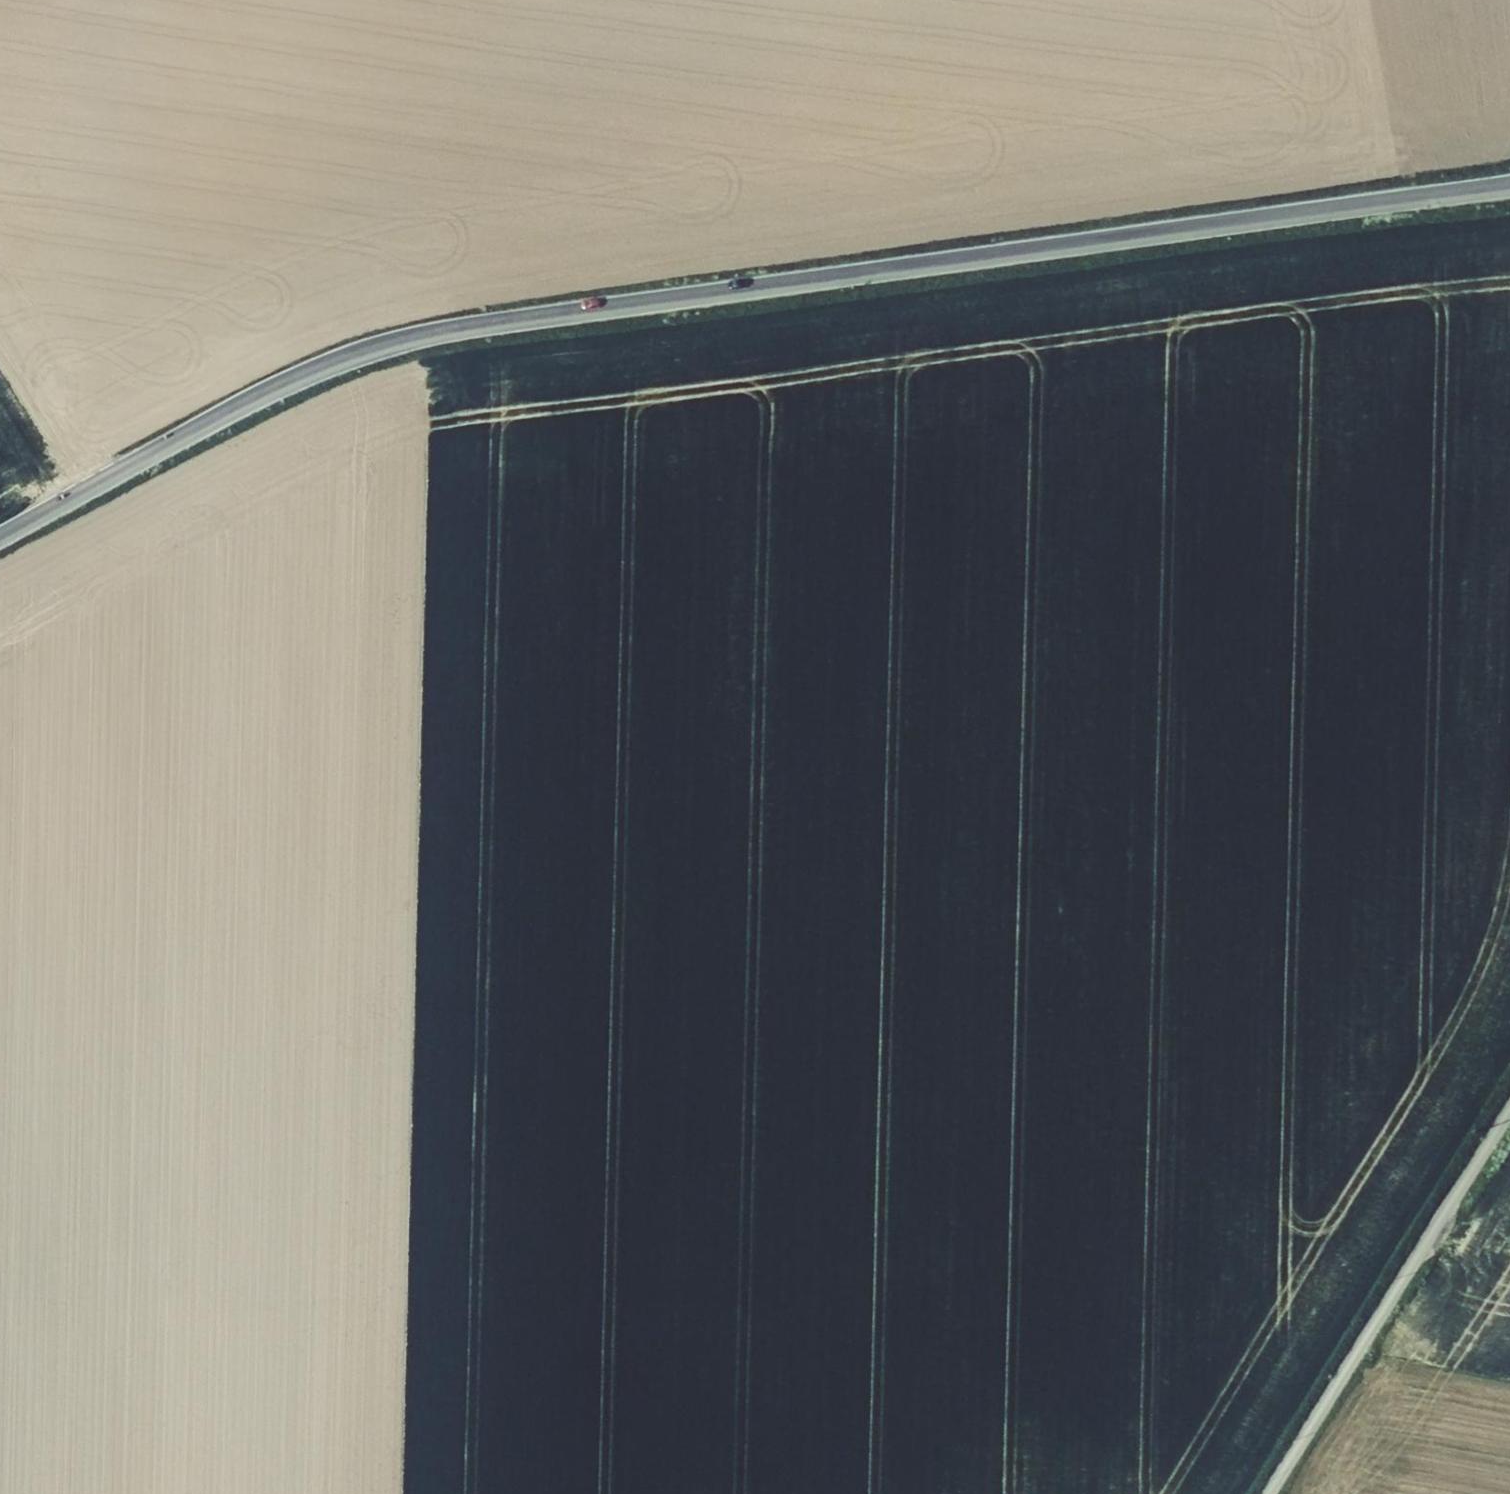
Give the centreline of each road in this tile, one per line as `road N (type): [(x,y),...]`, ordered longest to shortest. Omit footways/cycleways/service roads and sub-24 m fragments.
road 1 (unclassified): [(0,535),(279,385),(407,337),(1509,186)]
road 2 (unclassified): [(1268,1493),(1509,1107)]

